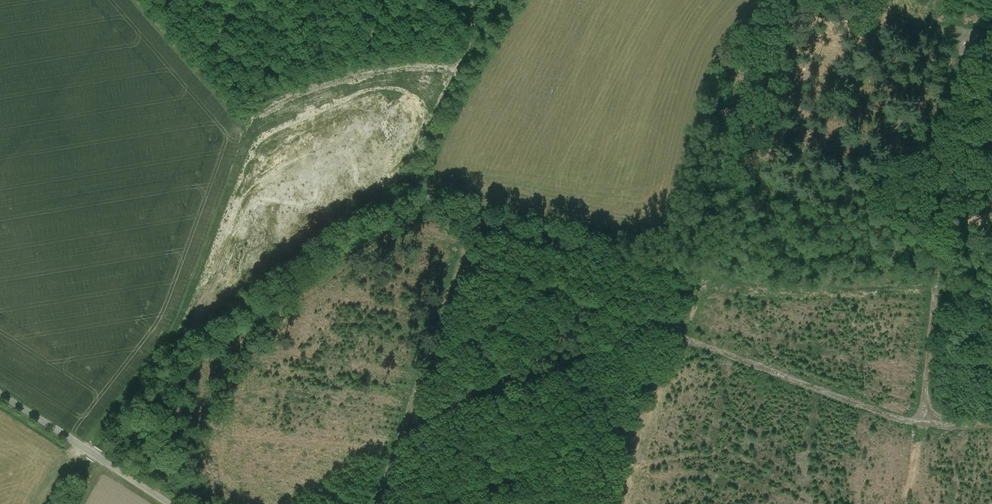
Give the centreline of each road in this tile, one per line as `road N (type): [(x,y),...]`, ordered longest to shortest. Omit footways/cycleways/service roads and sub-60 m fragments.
road 1 (track): [(377,503),(457,273),(468,264),(491,266),(903,420),(991,426)]
road 2 (track): [(923,422),(965,36),(926,30)]
road 3 (track): [(471,0),(472,46),(462,64),(370,66),(318,80),(241,119)]
road 4 (unclassified): [(0,393),(171,503)]

